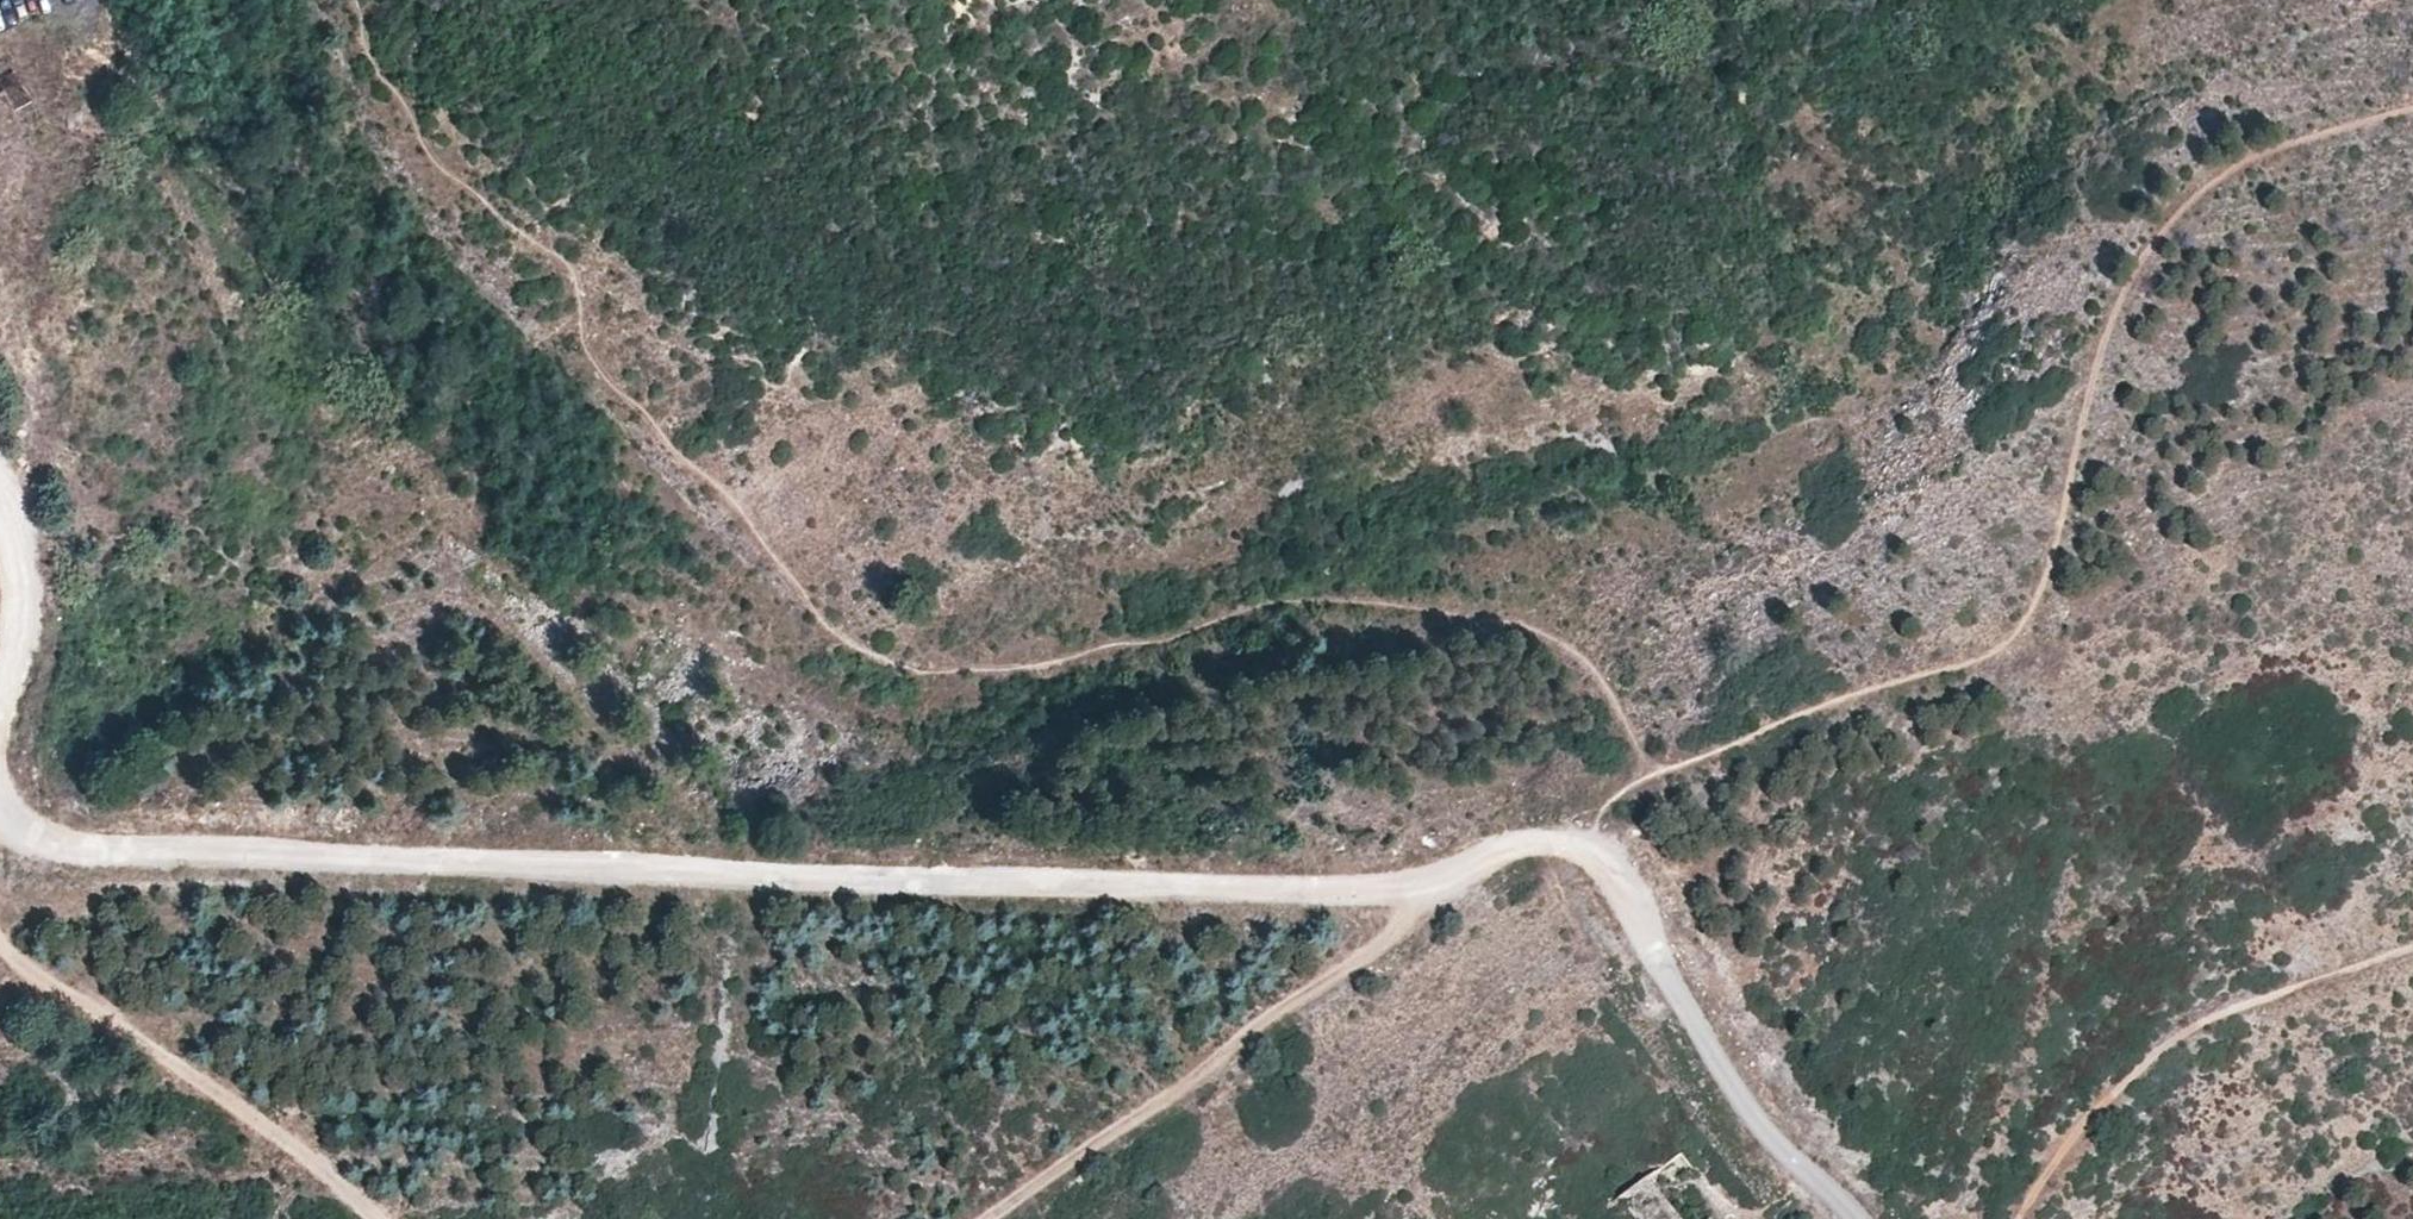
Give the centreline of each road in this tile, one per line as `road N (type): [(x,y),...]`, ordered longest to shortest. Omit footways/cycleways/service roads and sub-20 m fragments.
road 1 (residential): [(1586,860),(1551,837),(1432,880),(1373,891),(768,878),(79,846),(37,840),(6,819),(0,806)]
road 2 (track): [(389,1218),(43,957),(15,920),(0,875)]
road 3 (unclassified): [(1852,1218),(1751,1110),(1586,860)]
road 4 (residential): [(0,707),(32,610),(33,577),(0,493)]

